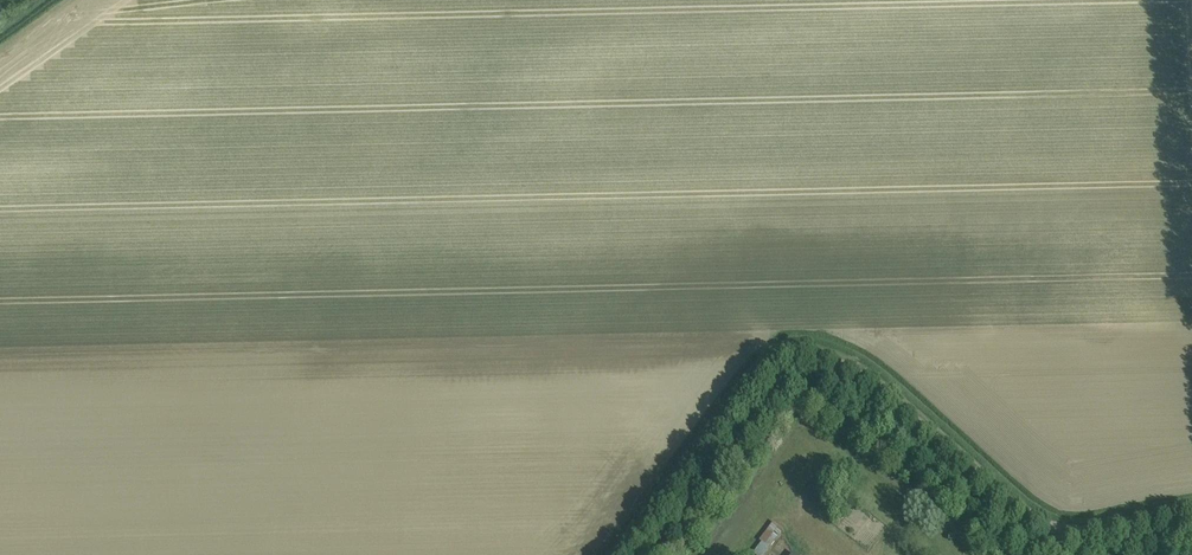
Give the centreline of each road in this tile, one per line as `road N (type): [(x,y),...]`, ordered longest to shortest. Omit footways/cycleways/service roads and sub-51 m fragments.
road 1 (track): [(1104,528),(1043,521),(865,372),(835,355),(780,353),(768,344)]

